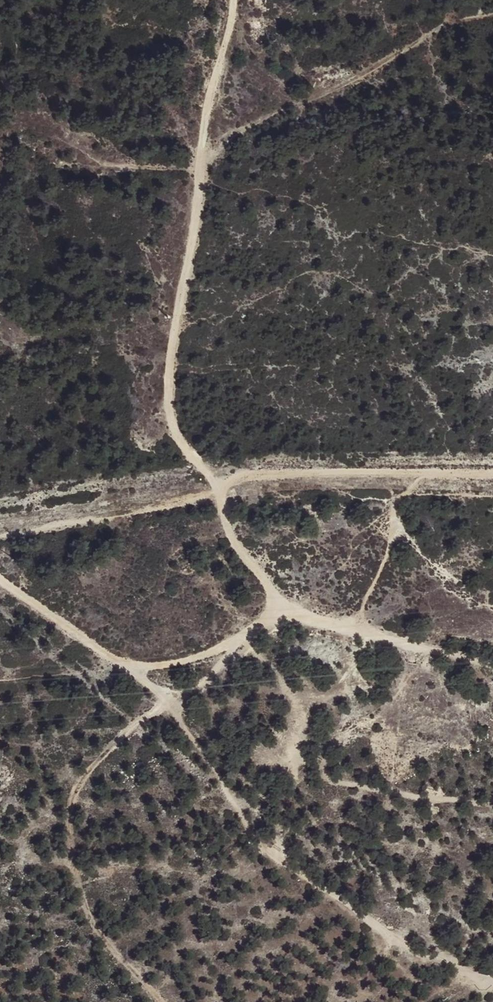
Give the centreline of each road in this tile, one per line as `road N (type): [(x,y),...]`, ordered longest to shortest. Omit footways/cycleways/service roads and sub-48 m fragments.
road 1 (track): [(285,615),(273,585),(243,558),(213,479),(182,450),(169,416),(210,101),(232,44),(233,0)]
road 2 (track): [(492,664),(285,615),(250,625),(217,649),(147,667),(87,645),(0,581)]
road 3 (track): [(492,469),(255,473),(189,505),(0,537)]

